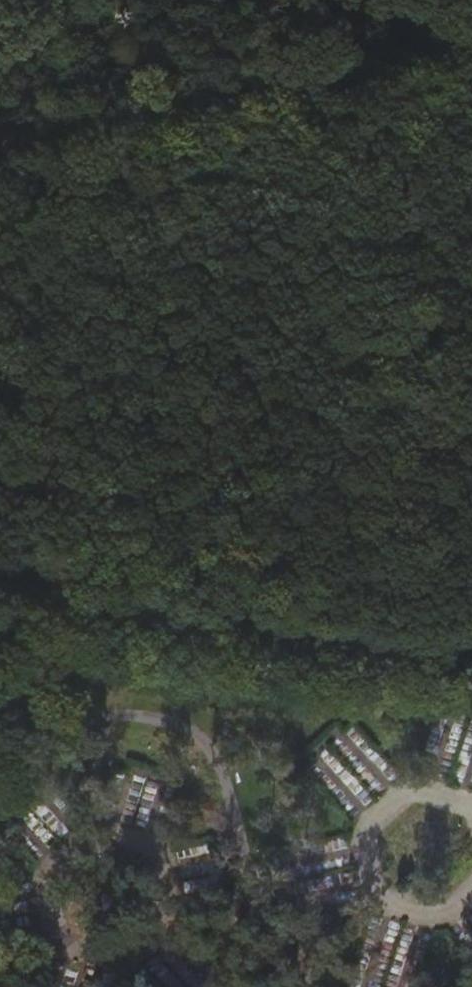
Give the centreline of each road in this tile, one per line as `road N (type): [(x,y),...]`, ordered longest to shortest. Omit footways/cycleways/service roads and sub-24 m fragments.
road 1 (track): [(0,148),(471,38)]
road 2 (track): [(471,641),(279,633),(0,574)]

